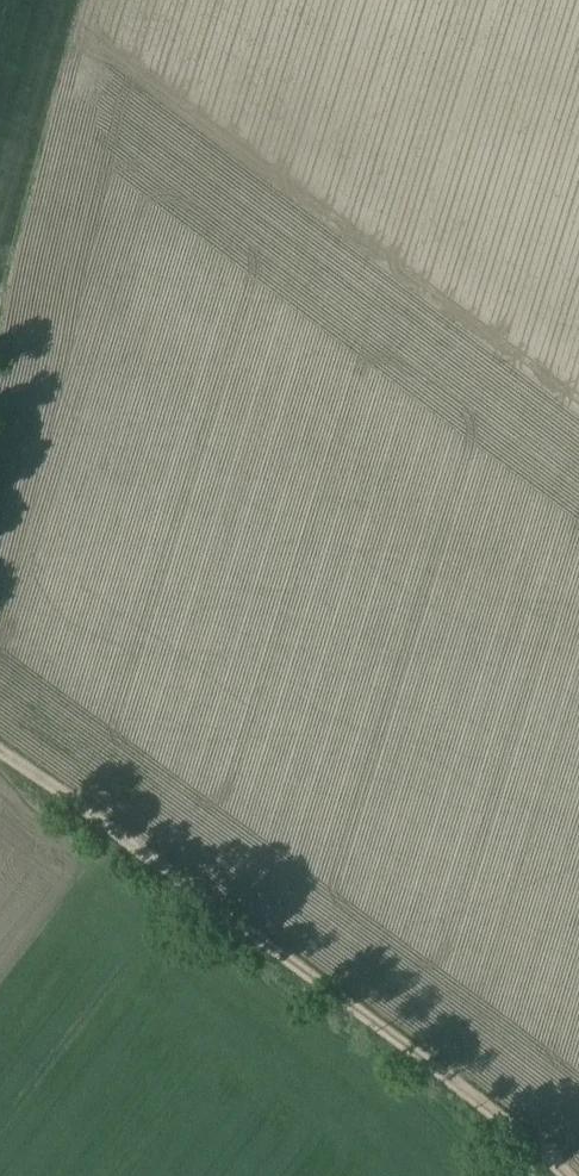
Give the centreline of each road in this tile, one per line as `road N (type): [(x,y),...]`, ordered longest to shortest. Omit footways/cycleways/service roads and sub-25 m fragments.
road 1 (track): [(559,1175),(474,1100),(0,750)]

